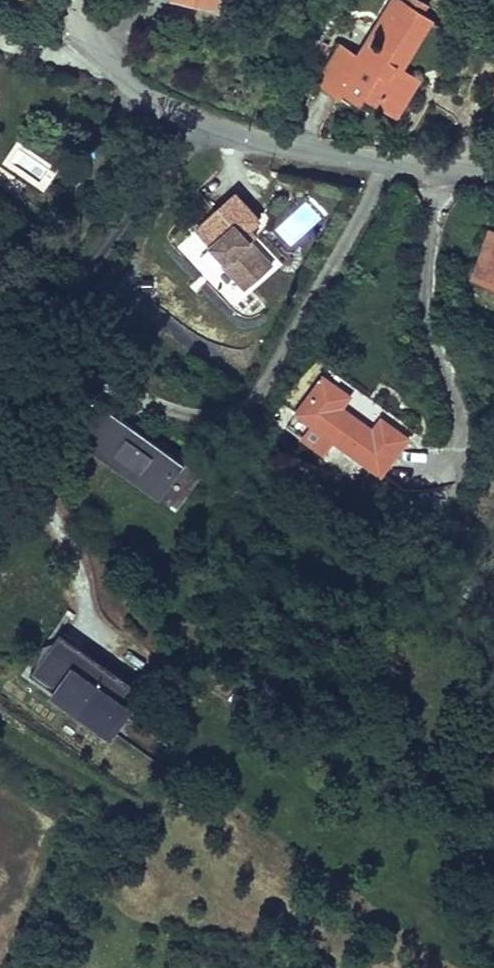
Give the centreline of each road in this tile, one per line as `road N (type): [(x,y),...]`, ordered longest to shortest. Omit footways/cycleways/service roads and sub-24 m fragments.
road 1 (residential): [(91,54),(169,84),(315,162),(493,166)]

